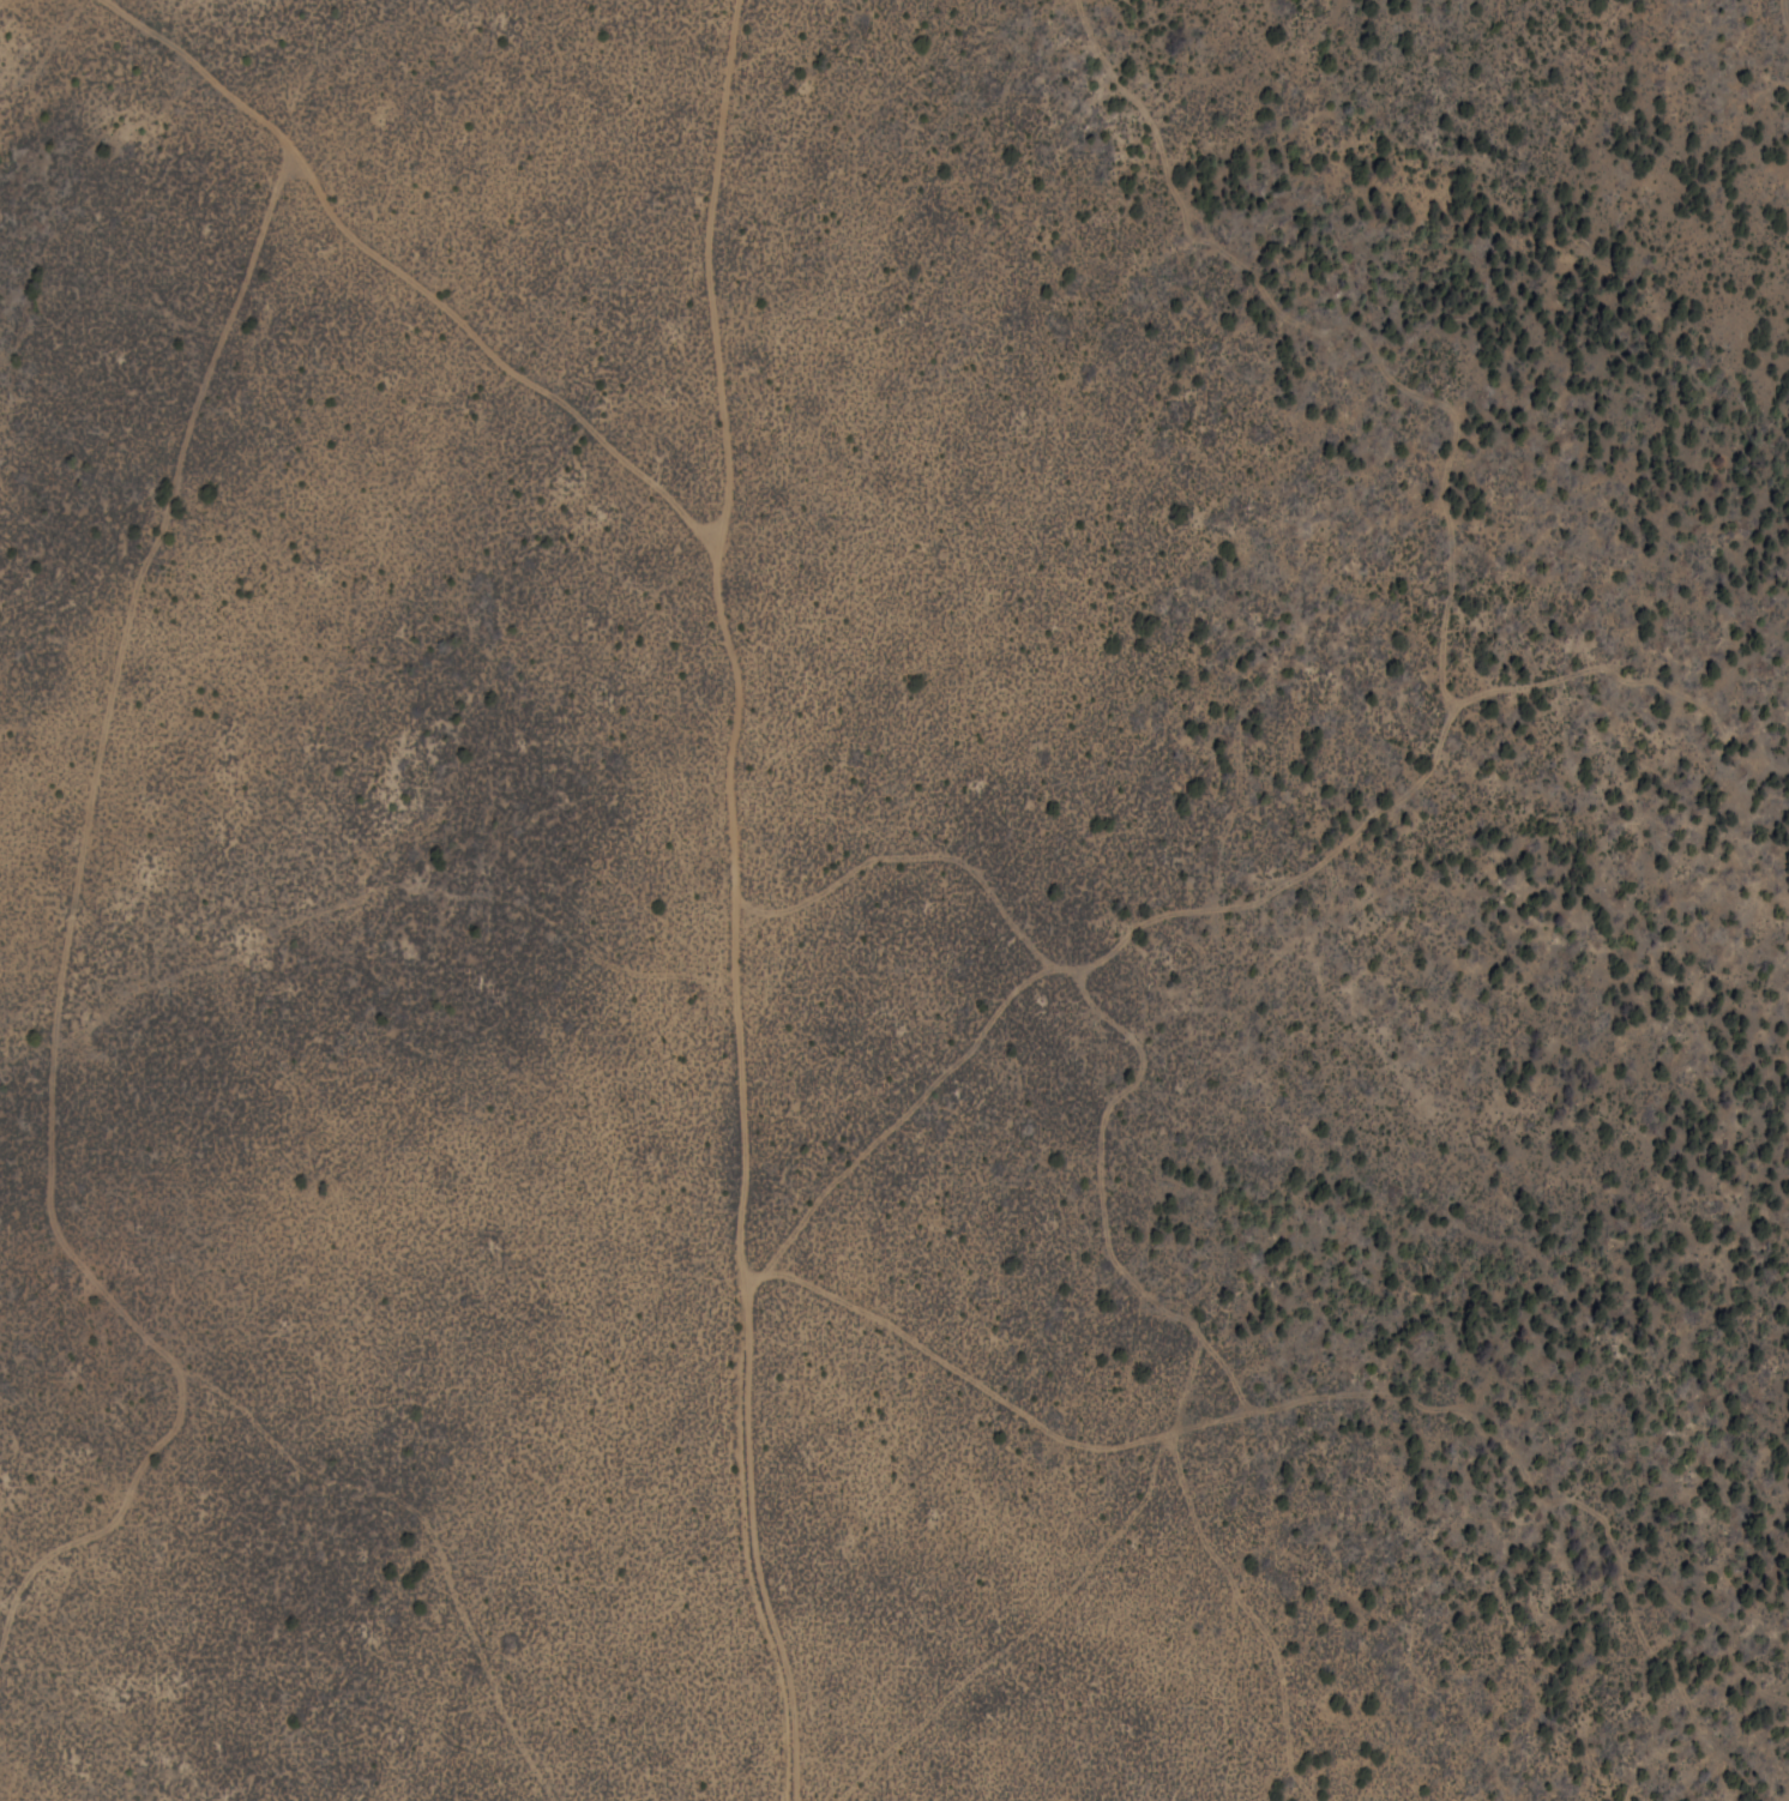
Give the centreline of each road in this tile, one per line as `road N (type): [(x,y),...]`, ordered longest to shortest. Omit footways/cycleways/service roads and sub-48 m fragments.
road 1 (track): [(167,0),(468,294),(772,498),(785,600),(753,765),(791,1441),(830,1722),(815,1800)]
road 2 (track): [(782,0),(785,402),(772,498)]

